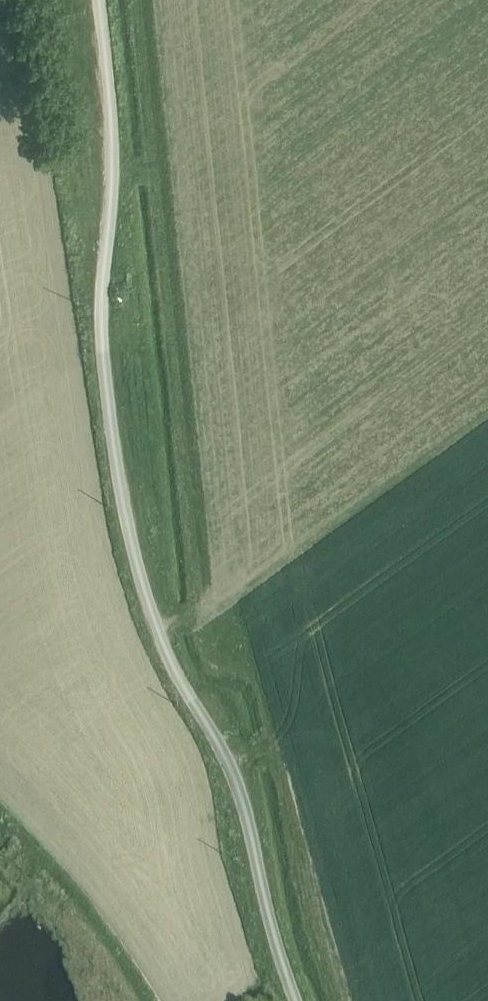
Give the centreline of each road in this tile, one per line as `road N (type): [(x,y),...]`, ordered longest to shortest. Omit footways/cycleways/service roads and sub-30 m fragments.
road 1 (unclassified): [(297,1000),(231,768),(177,676),(132,546),(104,370),(113,178),(99,0)]

